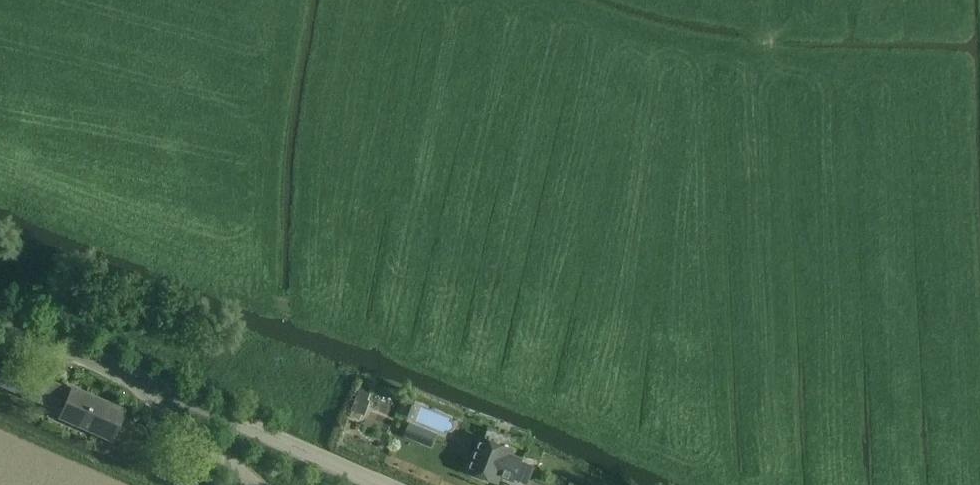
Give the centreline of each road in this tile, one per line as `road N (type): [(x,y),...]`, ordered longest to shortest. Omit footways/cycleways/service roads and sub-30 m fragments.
road 1 (tertiary): [(141,379),(381,484)]
road 2 (unclassified): [(255,484),(169,419),(141,379)]
road 3 (tertiary): [(0,316),(141,379)]

